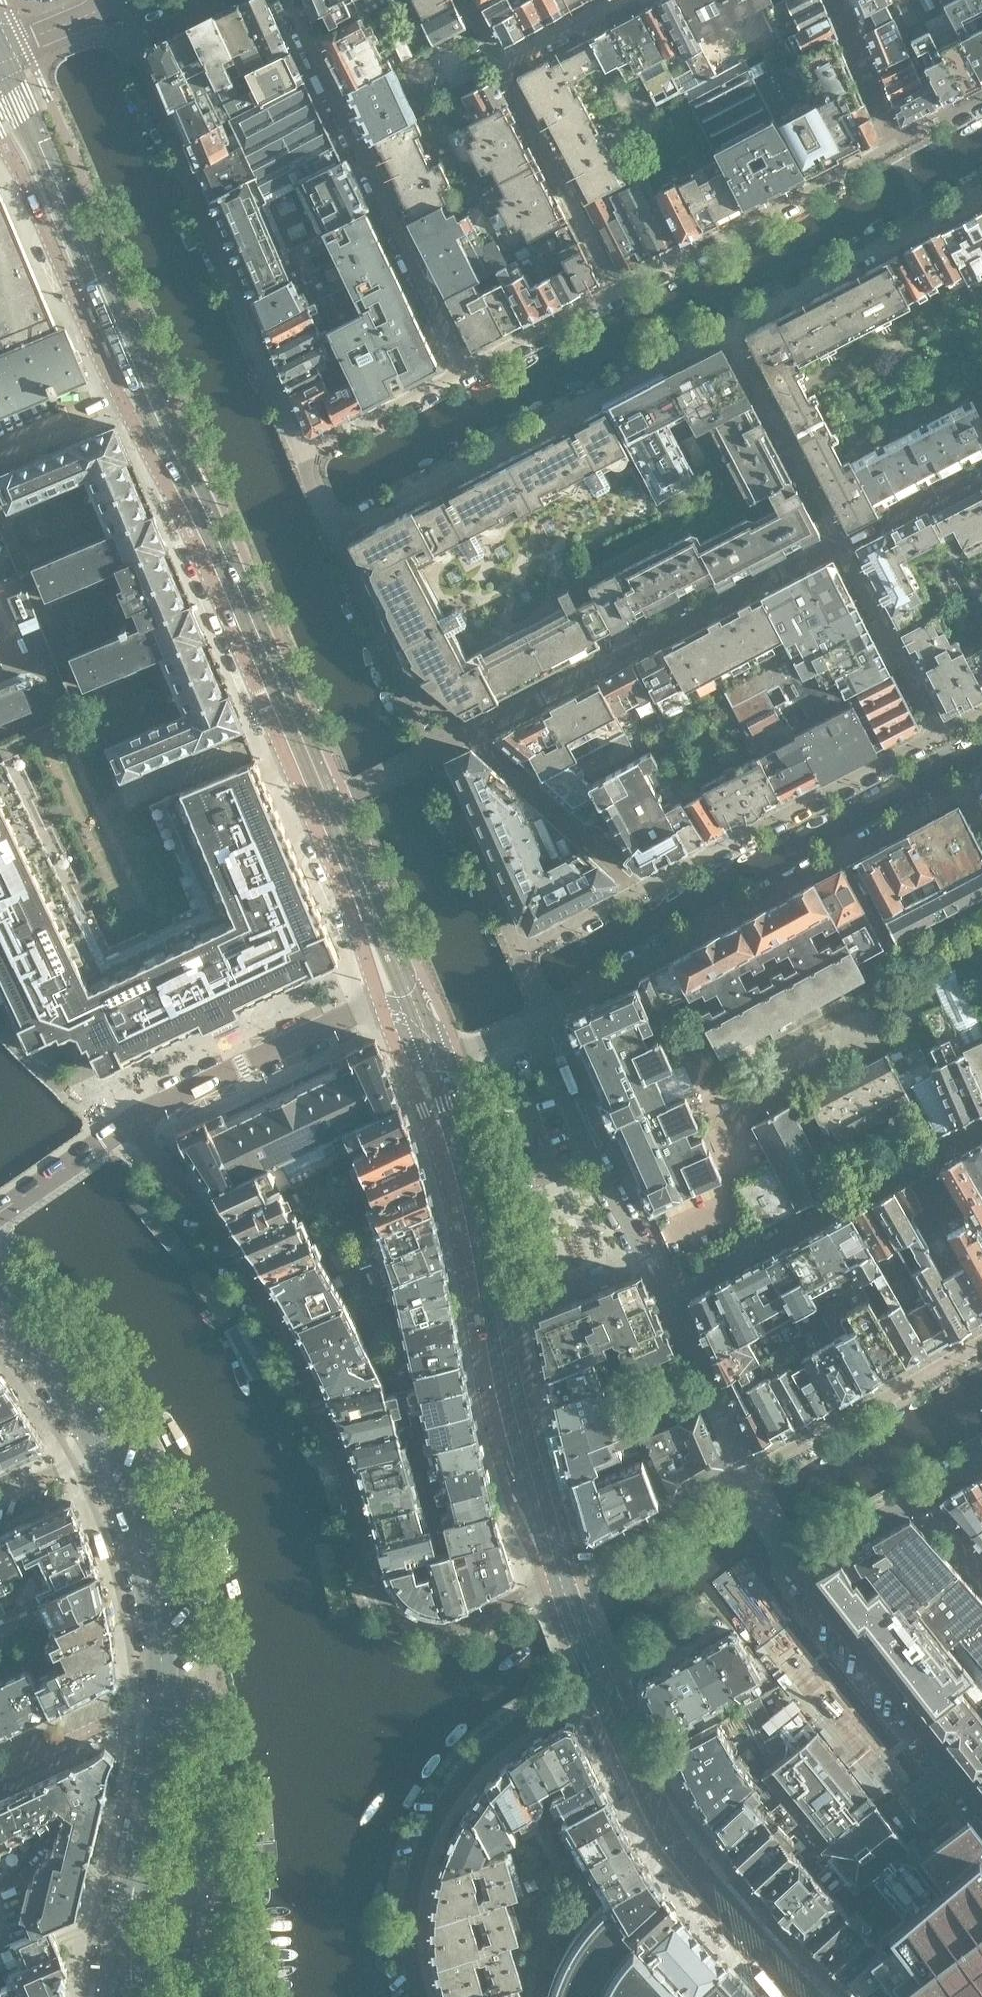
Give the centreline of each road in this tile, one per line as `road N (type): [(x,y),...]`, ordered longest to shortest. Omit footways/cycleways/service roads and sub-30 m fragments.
road 1 (residential): [(0,134),(119,395),(184,513),(311,813)]
road 2 (residential): [(337,538),(981,195)]
road 3 (residential): [(544,1584),(451,1631),(417,1627),(387,1602),(292,1342),(226,1240),(132,1125)]
road 4 (residential): [(407,1070),(444,1172),(514,1514),(544,1584)]
road 5 (residential): [(546,1014),(981,778)]
road 6 (residential): [(939,737),(518,942)]
road 7 (residential): [(118,20),(297,446)]
road 8 (residential): [(435,755),(841,546)]
road 9 (residential): [(461,365),(288,0)]
road 10 (residential): [(585,1695),(509,1733),(443,1805),(411,1897),(419,1996)]
road 11 (residential): [(668,1297),(981,1127)]
road 12 (residential): [(506,1371),(476,1201),(435,1059)]
road 13 (residential): [(894,144),(611,292)]
road 14 (residential): [(546,1014),(668,1297)]
road 15 (residential): [(795,1569),(981,1809)]
road 16 (residential): [(382,1001),(132,1125)]
road 17 (primary): [(166,1712),(142,1557),(101,1446)]
road 18 (residential): [(981,1341),(746,1475)]
road 19 (residential): [(500,65),(611,292)]
road 20 (residential): [(337,538),(435,755)]
road 21 (residential): [(795,1569),(981,1457)]
road 22 (residential): [(841,546),(939,737)]
road 23 (residential): [(746,1475),(559,1574)]
road 24 (unclassified): [(559,1574),(506,1371)]
road 25 (primary): [(129,1918),(166,1712)]
road 26 (residential): [(518,942),(435,755)]
road 27 (residential): [(311,813),(382,1001)]
road 28 (residential): [(668,1297),(746,1475)]
road 29 (residential): [(461,365),(297,446)]
road 30 (residential): [(0,1770),(128,1713),(166,1712)]
road 31 (primary): [(101,1446),(0,1306)]
road 32 (residential): [(611,292),(461,365)]
road 33 (residential): [(841,546),(981,475)]
road 34 (residential): [(836,0),(894,144)]
road 35 (residential): [(435,755),(311,813)]
road 36 (residential): [(620,0),(500,65)]
road 37 (unclassified): [(602,1688),(559,1574)]

